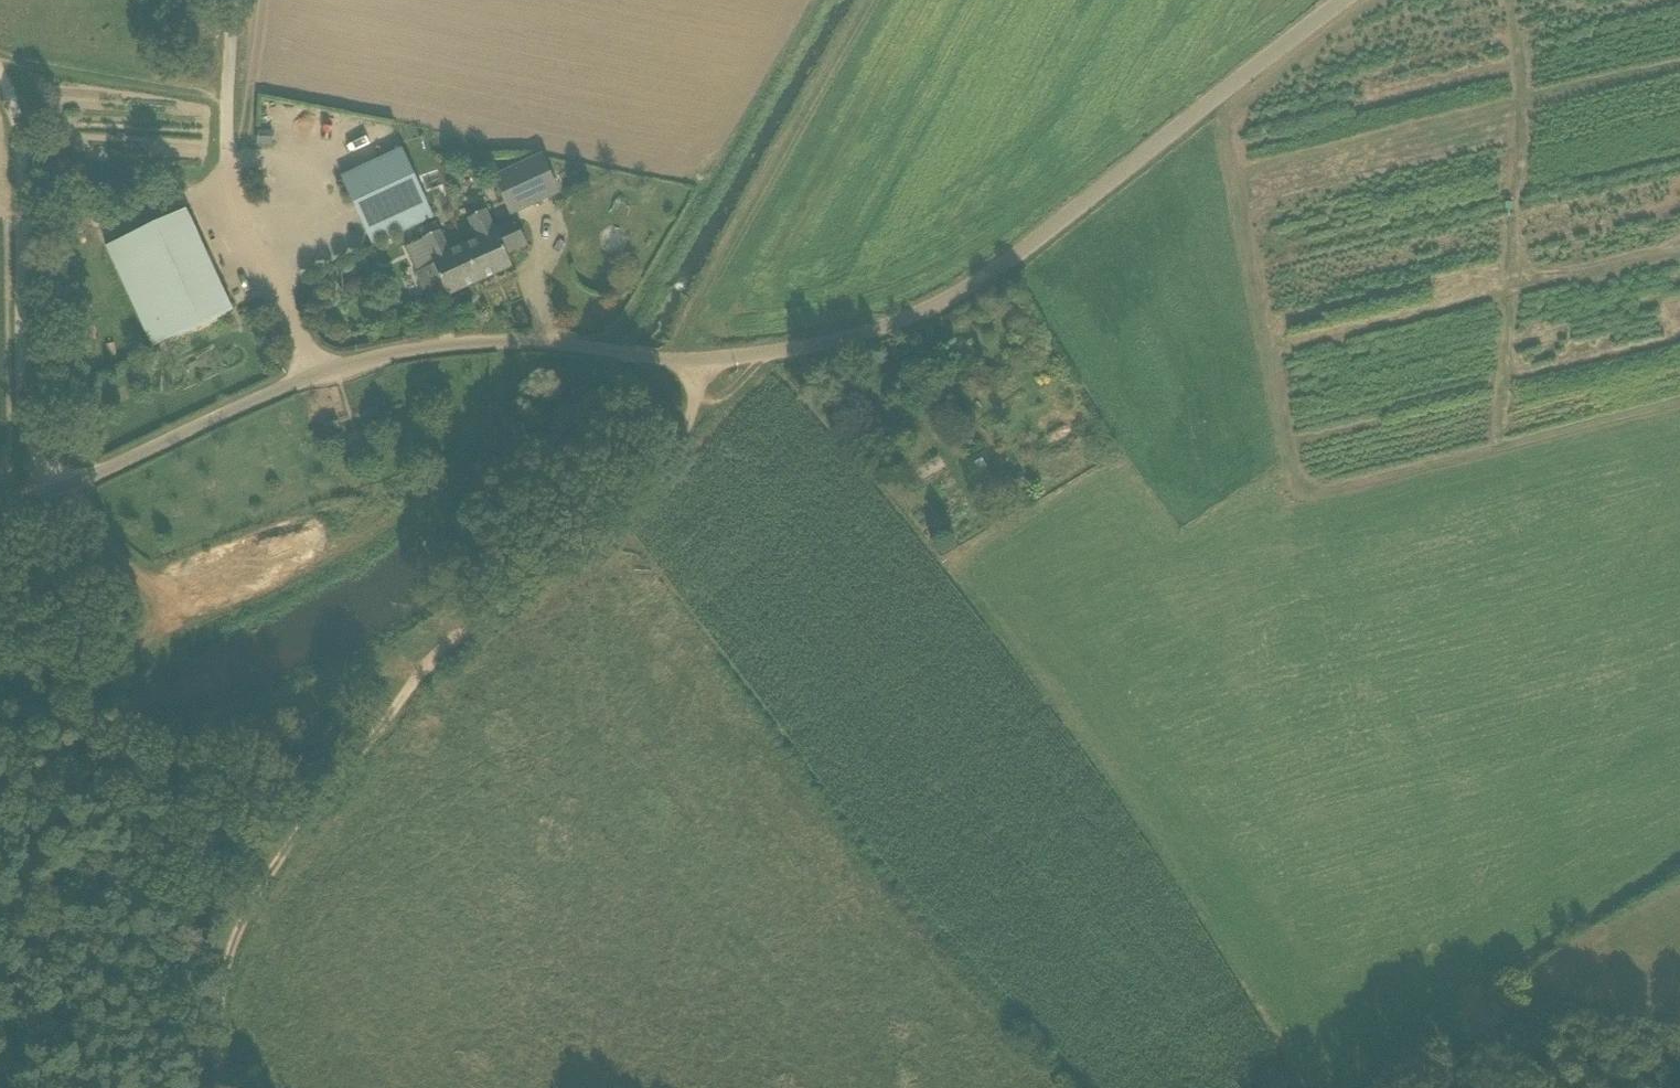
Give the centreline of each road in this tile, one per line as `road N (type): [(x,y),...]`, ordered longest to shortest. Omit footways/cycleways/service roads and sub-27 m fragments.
road 1 (unclassified): [(57,491),(313,372),(405,352),(572,346),(704,364),(813,347),(919,313),(1011,261),(1345,0)]
road 2 (track): [(704,364),(681,433),(638,488),(456,642),(270,873)]
road 3 (track): [(148,610),(111,522),(57,491),(36,450),(30,105),(0,63)]
road 4 (track): [(226,98),(0,58)]
road 5 (track): [(270,873),(235,932),(217,992),(214,1038),(230,1087)]

